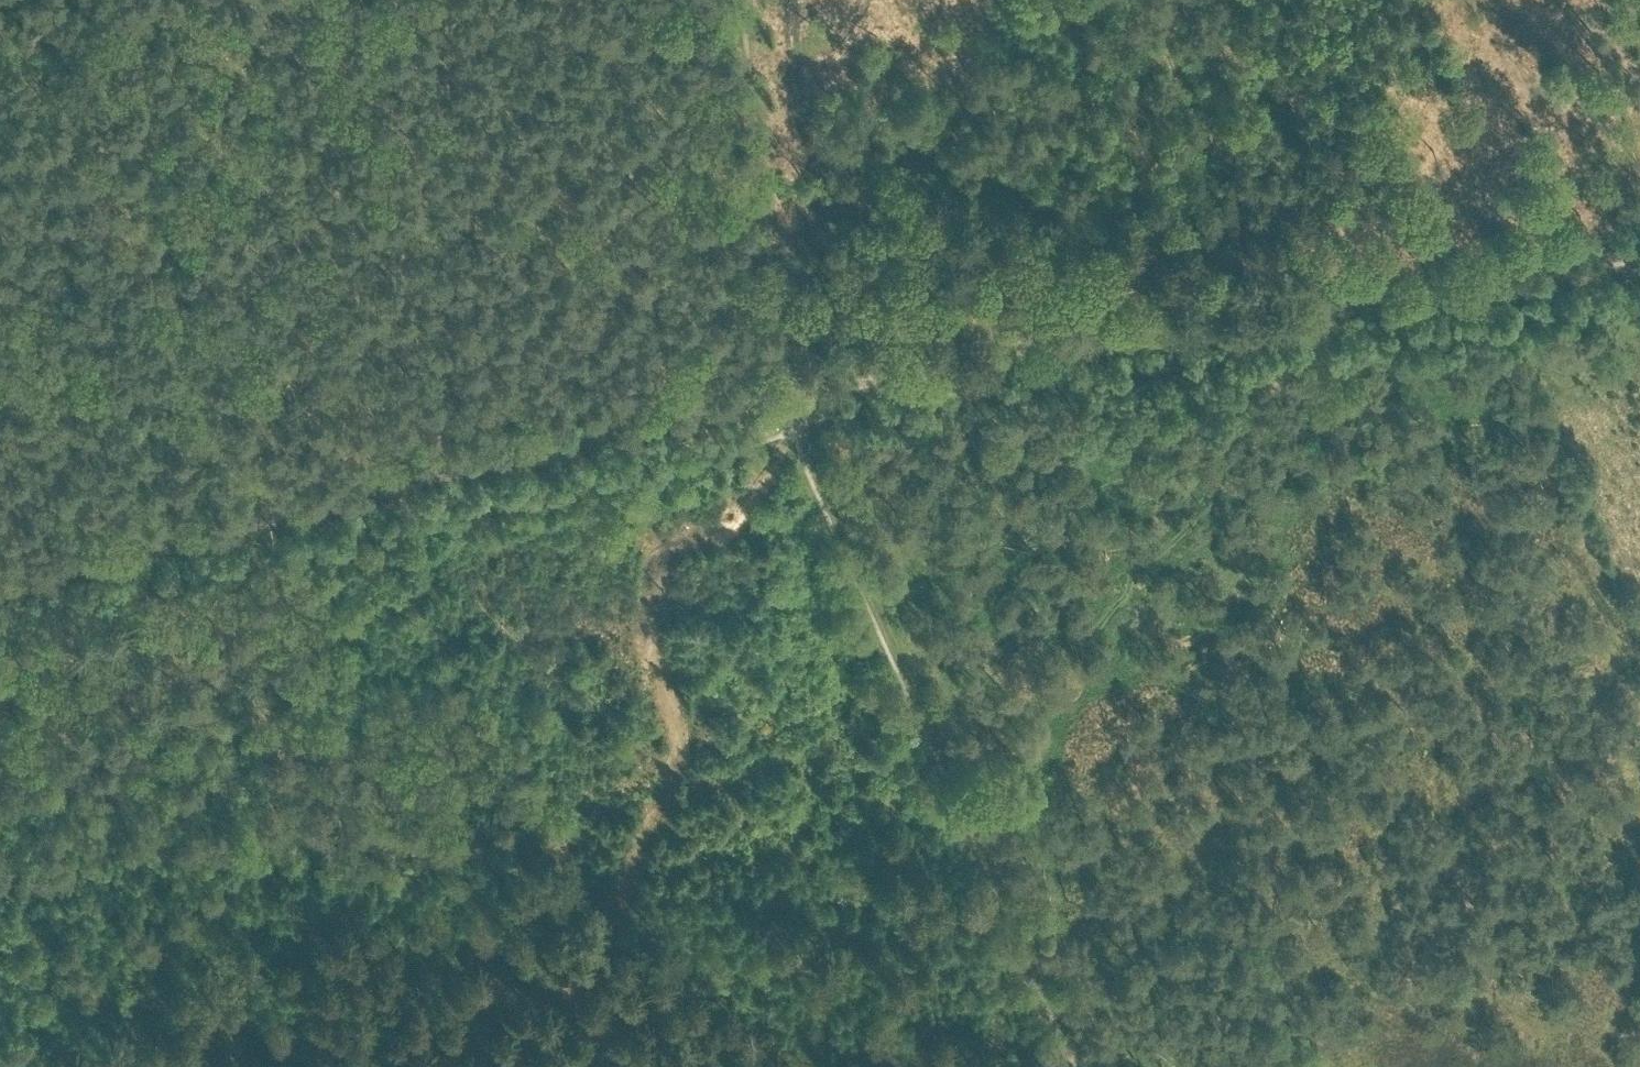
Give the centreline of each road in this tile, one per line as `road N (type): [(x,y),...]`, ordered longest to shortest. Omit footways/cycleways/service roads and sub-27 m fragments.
road 1 (track): [(788,404),(874,382),(1639,262)]
road 2 (track): [(0,581),(618,432),(788,404)]
road 3 (track): [(790,432),(912,660),(1099,1066)]

